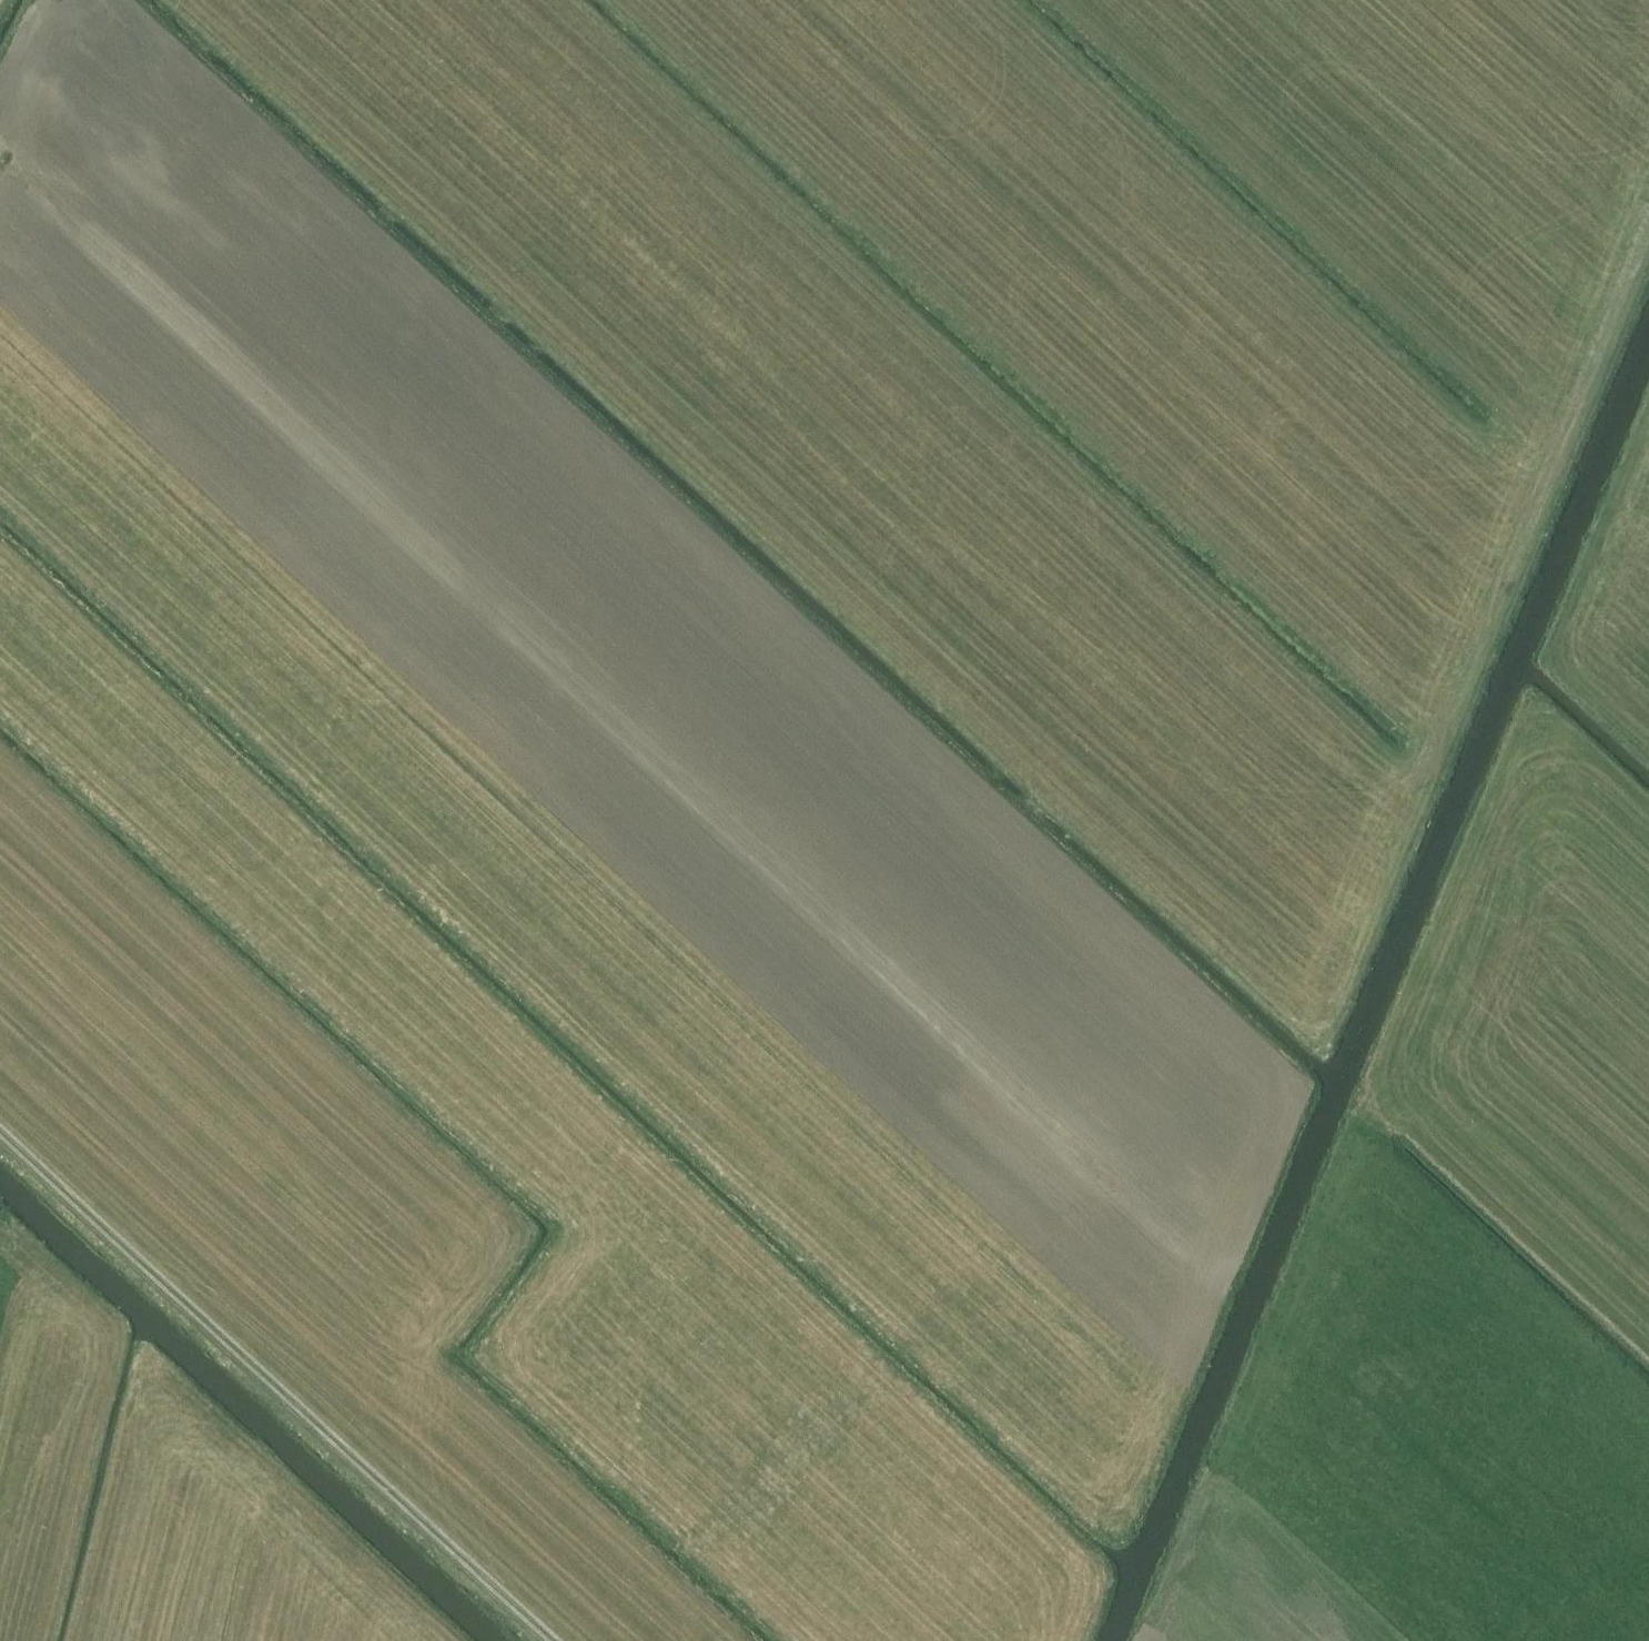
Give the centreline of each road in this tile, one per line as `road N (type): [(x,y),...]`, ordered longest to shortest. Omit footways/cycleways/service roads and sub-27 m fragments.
road 1 (track): [(555,1640),(0,1136)]
road 2 (track): [(56,0),(58,54),(49,89),(0,146)]

